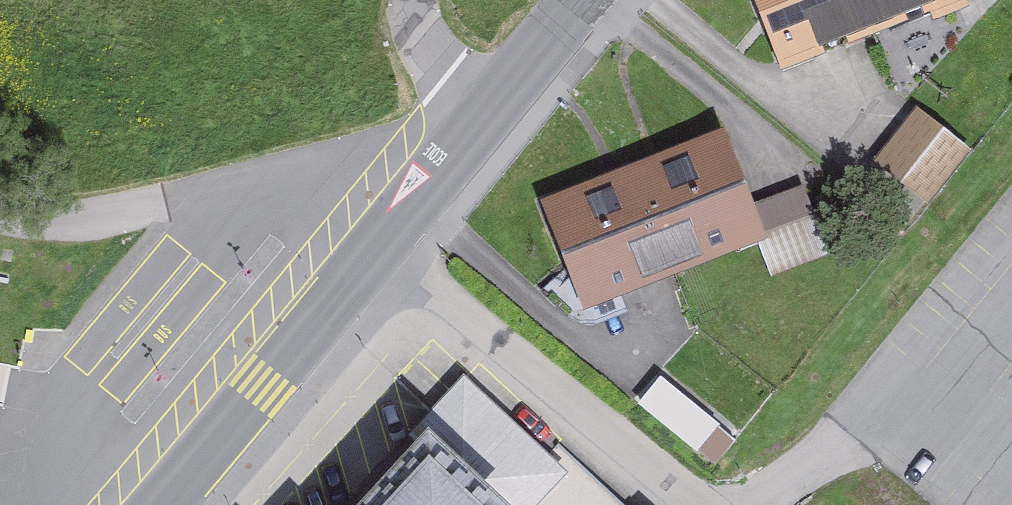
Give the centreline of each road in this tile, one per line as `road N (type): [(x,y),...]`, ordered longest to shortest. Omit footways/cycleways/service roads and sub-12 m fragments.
road 1 (residential): [(386,243),(708,504)]
road 2 (secondary): [(162,504),(386,243)]
road 3 (secondary): [(467,125),(570,0)]
road 4 (secondary): [(386,243),(467,125)]
road 5 (unclassified): [(409,0),(467,125)]

